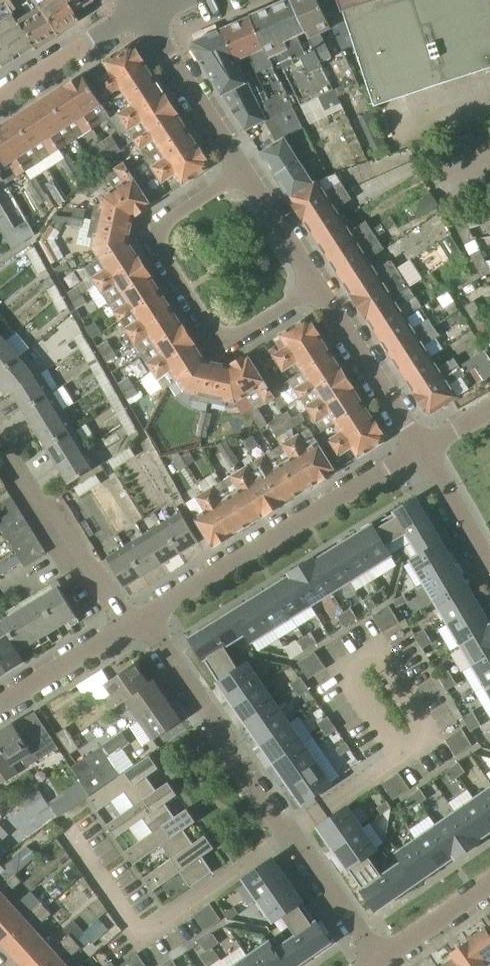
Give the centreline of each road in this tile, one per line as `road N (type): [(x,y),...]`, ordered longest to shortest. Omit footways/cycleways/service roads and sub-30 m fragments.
road 1 (residential): [(380,959),(144,617)]
road 2 (residential): [(316,287),(236,333),(208,323),(159,238),(164,223),(245,174)]
road 3 (residential): [(144,617),(423,449)]
road 4 (residential): [(130,626),(0,442)]
road 5 (residential): [(423,449),(316,287)]
road 6 (residential): [(245,174),(142,13)]
road 7 (residential): [(0,103),(142,13)]
road 8 (residential): [(0,704),(130,626)]
road 9 (residential): [(316,287),(245,174)]
road 10 (residential): [(380,959),(489,882)]
road 11 (residential): [(489,564),(423,449)]

